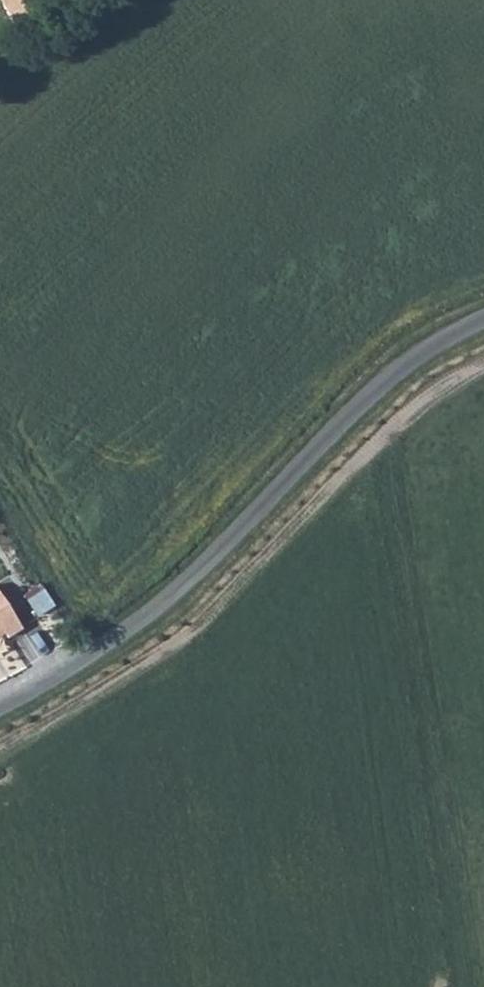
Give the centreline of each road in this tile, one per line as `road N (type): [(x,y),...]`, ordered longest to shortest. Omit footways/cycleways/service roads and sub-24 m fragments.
road 1 (unclassified): [(483,313),(379,376),(189,585),(55,681),(0,704)]

